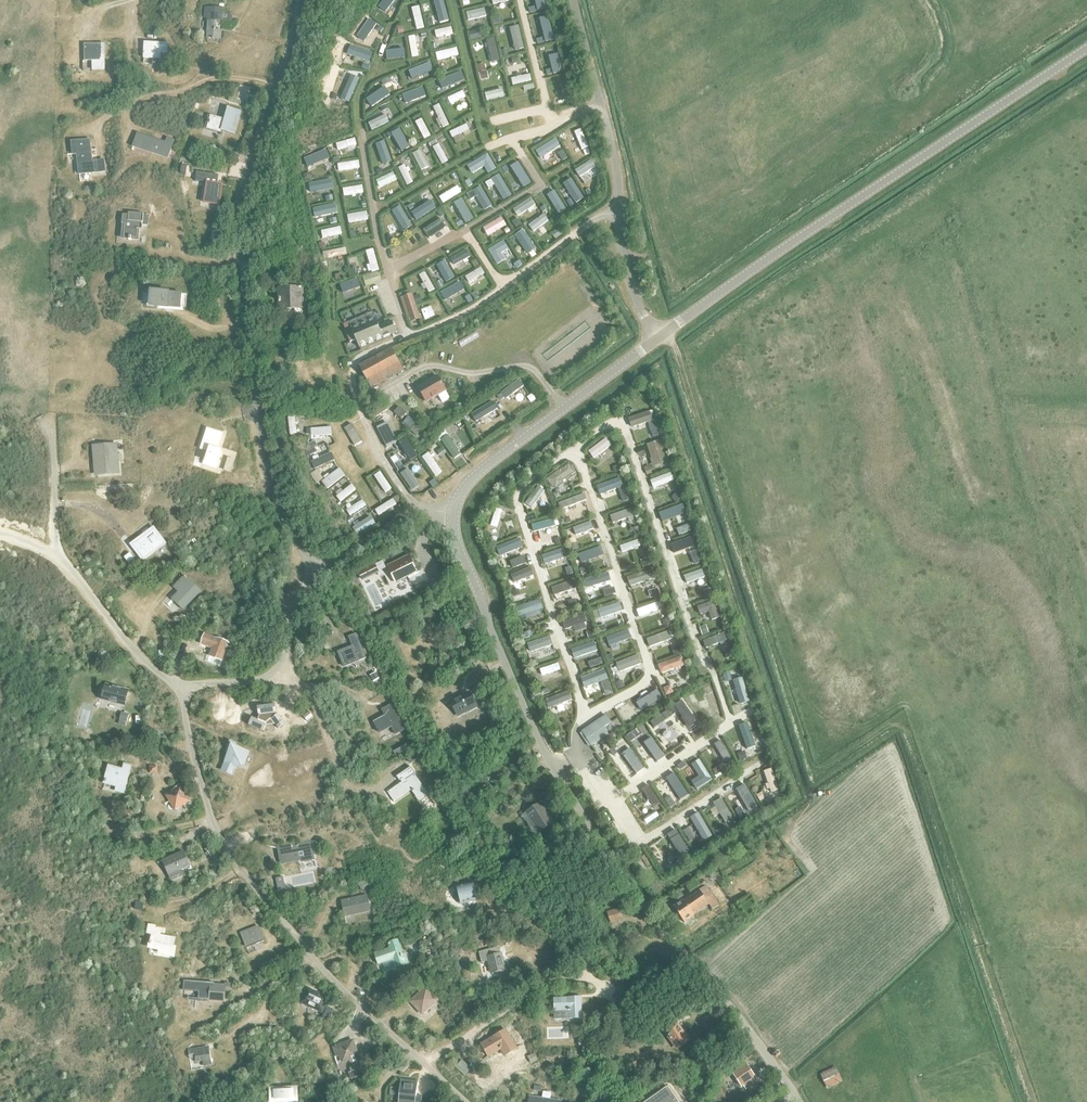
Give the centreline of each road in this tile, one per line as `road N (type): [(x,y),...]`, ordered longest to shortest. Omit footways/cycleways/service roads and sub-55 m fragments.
road 1 (track): [(659,337),(676,348),(815,775),(890,725),(906,729),(1034,1101)]
road 2 (unclassified): [(798,1101),(729,1005),(635,896),(553,769),(459,548),(453,513)]
road 3 (unclassified): [(318,571),(268,479),(235,220),(300,0)]
road 4 (unclassified): [(659,337),(1086,48)]
road 5 (unclassified): [(465,1101),(313,957),(221,840),(190,746),(183,691)]
road 6 (unclassified): [(659,337),(630,283),(616,168),(574,0)]
road 7 (unclassified): [(183,691),(142,659),(56,554),(49,431)]
road 8 (unclassified): [(453,513),(483,468),(659,337)]
road 9 (unclassified): [(183,691),(269,676),(318,571)]
road 10 (unclassified): [(318,571),(410,513),(453,513)]

